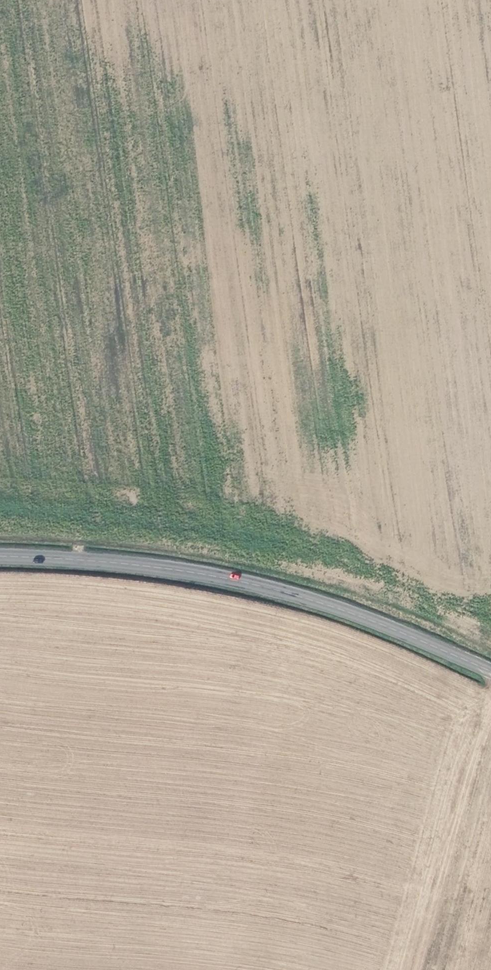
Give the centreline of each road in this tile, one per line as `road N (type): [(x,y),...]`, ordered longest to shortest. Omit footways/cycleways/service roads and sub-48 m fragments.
road 1 (secondary): [(0,556),(143,565),(297,595),(490,670)]

